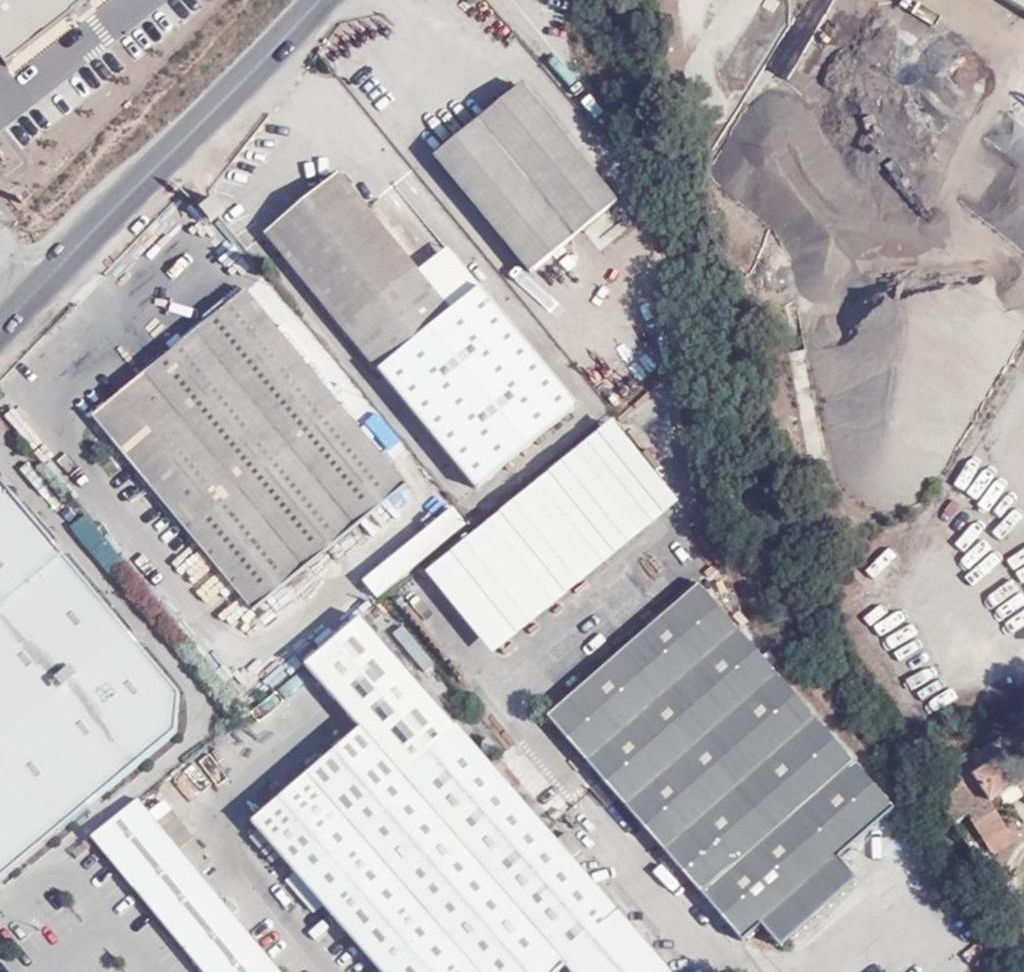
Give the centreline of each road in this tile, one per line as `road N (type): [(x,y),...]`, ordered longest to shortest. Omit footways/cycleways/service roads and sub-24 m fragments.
road 1 (tertiary): [(328,0),(0,328)]

